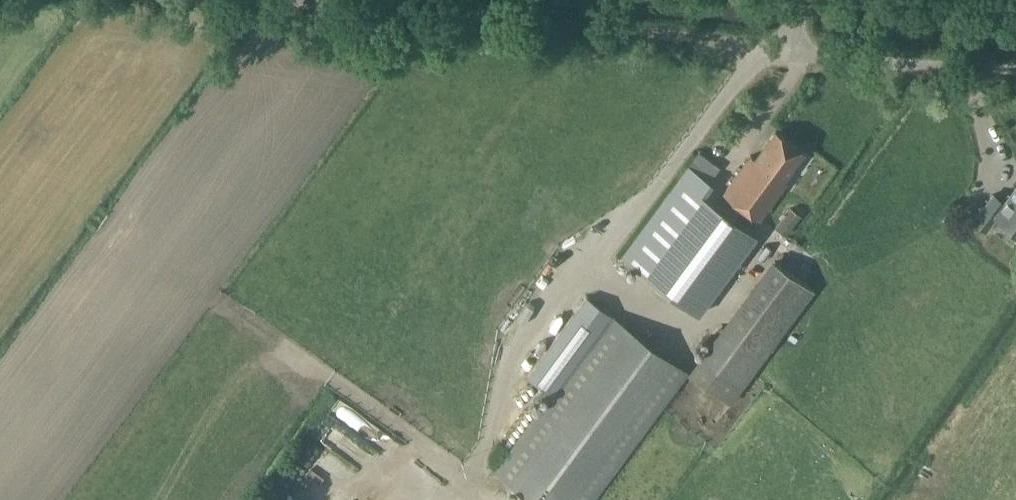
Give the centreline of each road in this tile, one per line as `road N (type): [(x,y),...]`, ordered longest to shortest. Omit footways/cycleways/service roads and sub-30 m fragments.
road 1 (track): [(274,0),(752,47),(791,39)]
road 2 (track): [(447,499),(469,477),(191,284)]
road 3 (track): [(791,39),(1015,62)]

